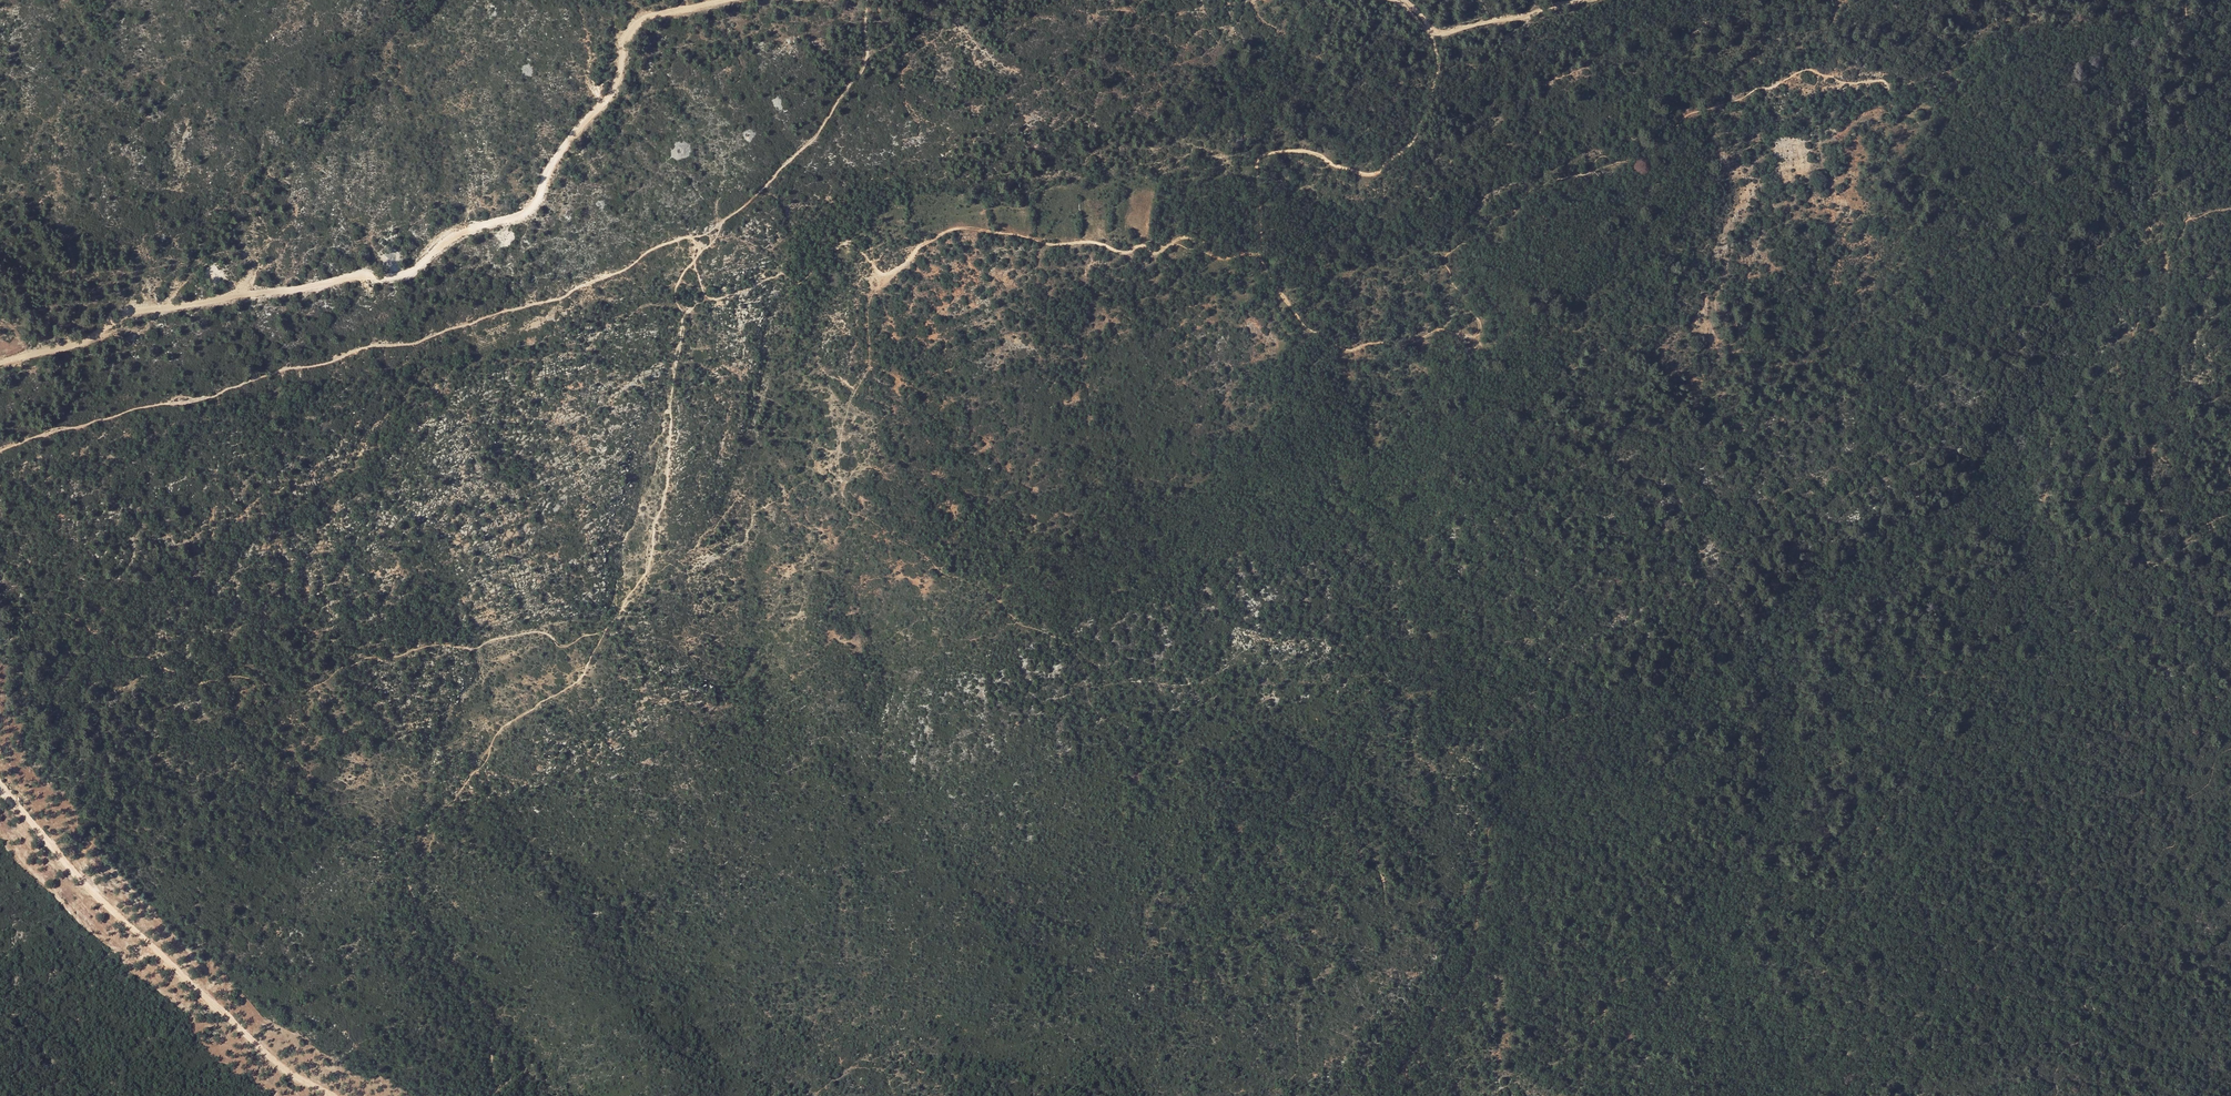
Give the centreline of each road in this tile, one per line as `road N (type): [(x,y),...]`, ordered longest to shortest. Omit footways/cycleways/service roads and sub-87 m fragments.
road 1 (track): [(0,362),(82,345),(131,311),(293,291),(366,273),(409,277),(479,226),(530,212),(555,162),(614,88),(636,23),(725,0)]
road 2 (track): [(1260,262),(1269,202),(1258,165),(1263,152),(1306,147),(1370,171),(1416,145),(1436,75),(1433,31),(1587,0)]
road 3 (track): [(0,787),(85,890),(285,1072),(336,1095)]

